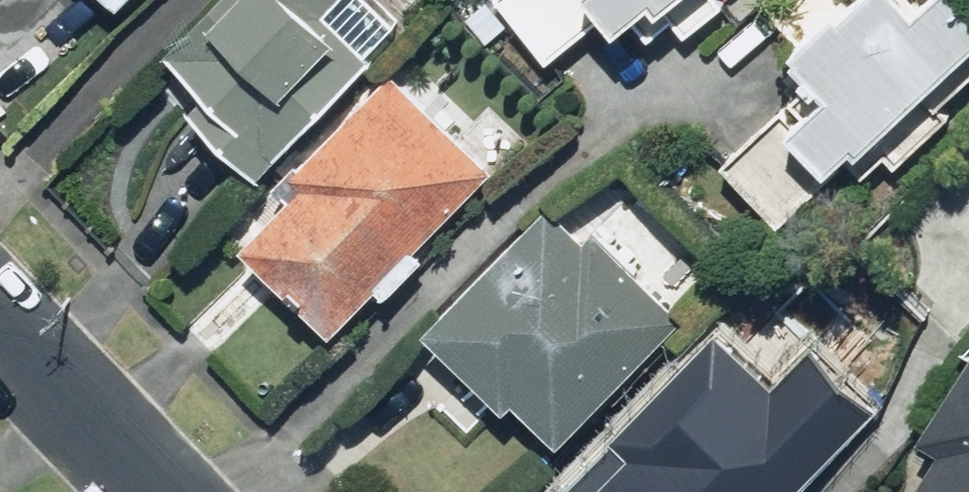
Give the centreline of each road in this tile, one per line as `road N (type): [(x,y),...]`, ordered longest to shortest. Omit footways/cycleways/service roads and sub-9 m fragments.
road 1 (residential): [(176,491),(0,312)]

